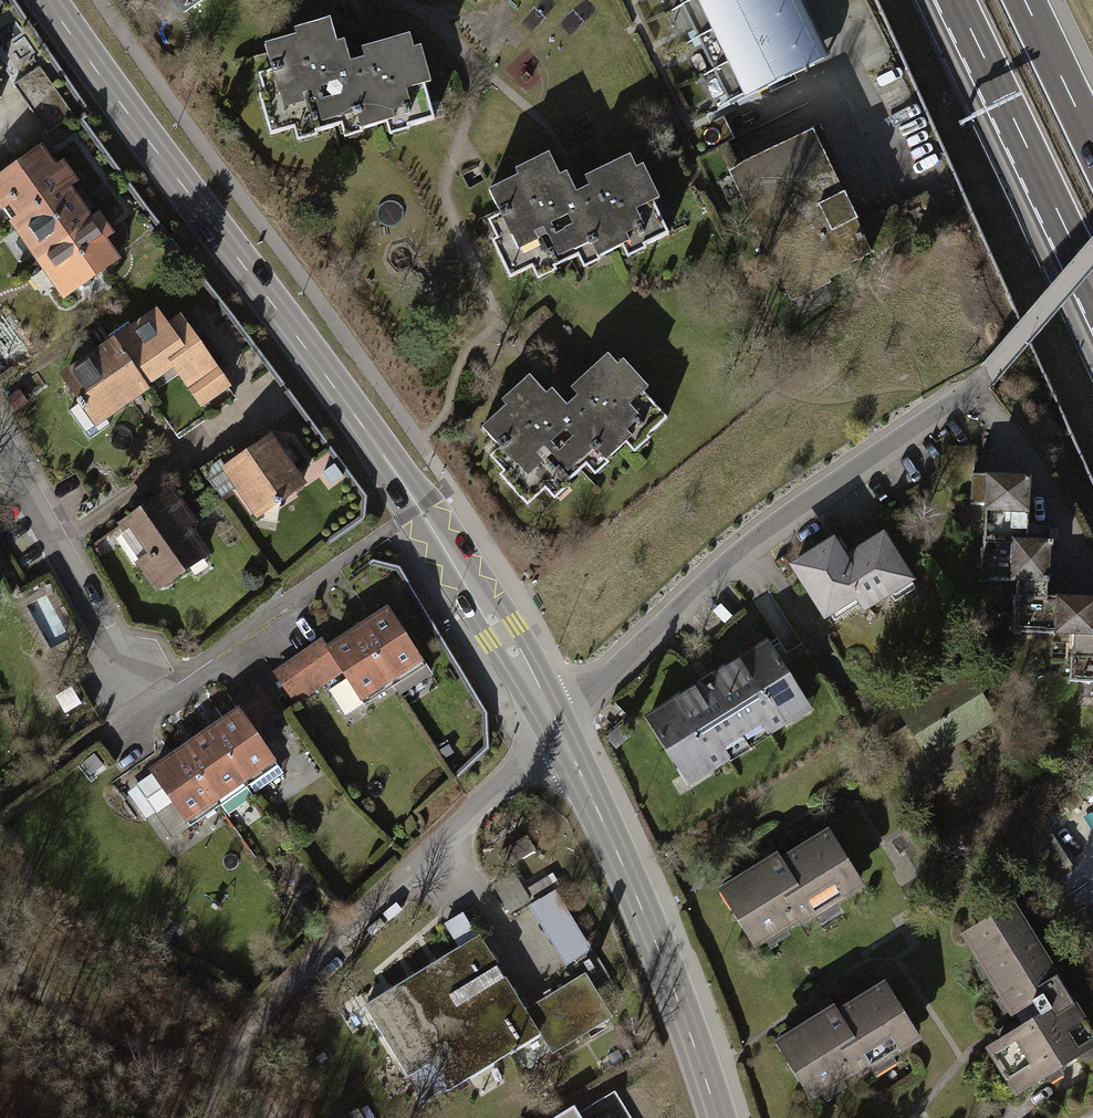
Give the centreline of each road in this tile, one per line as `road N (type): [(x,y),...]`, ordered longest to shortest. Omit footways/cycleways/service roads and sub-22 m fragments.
road 1 (secondary): [(557,729),(426,516),(50,0)]
road 2 (residential): [(988,376),(748,540),(673,603),(557,729)]
road 3 (secondary): [(715,1117),(647,925),(557,729)]
road 4 (track): [(427,865),(258,1032),(226,1070),(209,1117)]
road 5 (motorway): [(955,0),(1092,288)]
road 6 (residential): [(0,435),(153,694)]
road 7 (residential): [(557,729),(427,865)]
road 8 (residential): [(988,376),(1092,253)]
road 9 (motorway): [(1092,141),(1026,0)]

